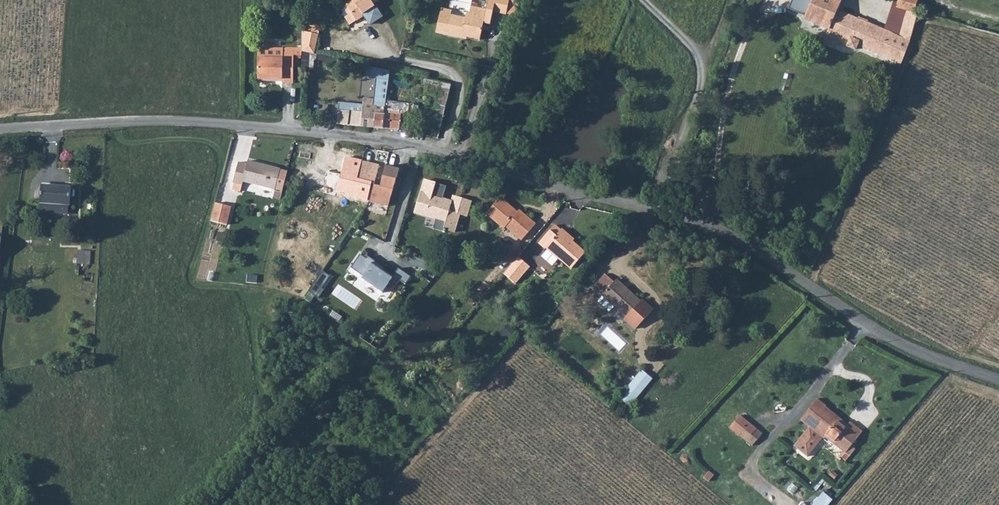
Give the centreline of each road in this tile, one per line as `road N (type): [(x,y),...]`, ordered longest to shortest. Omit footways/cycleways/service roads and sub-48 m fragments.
road 1 (residential): [(0,130),(171,122),(418,145),(530,185),(693,222),(743,243),(894,343),(998,379)]

